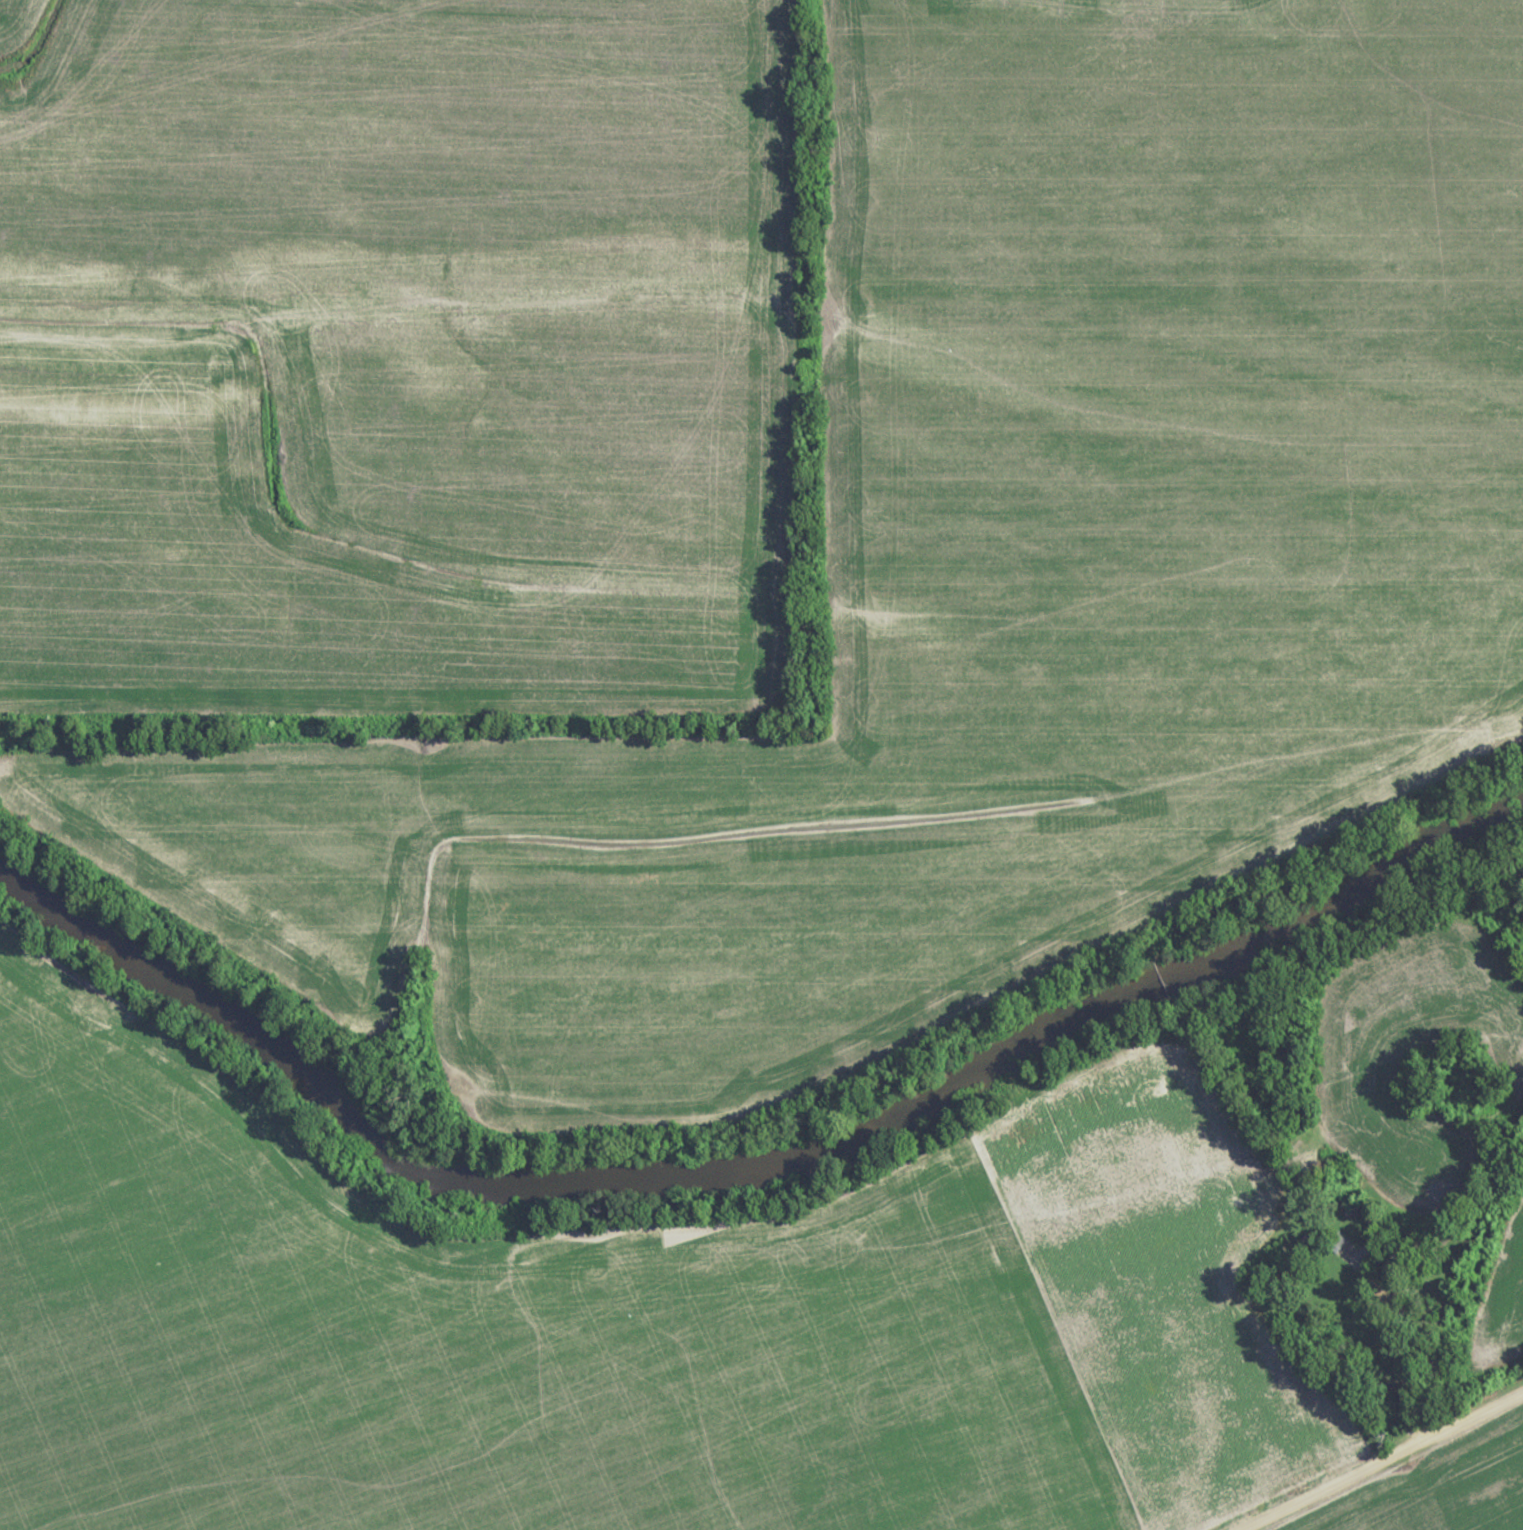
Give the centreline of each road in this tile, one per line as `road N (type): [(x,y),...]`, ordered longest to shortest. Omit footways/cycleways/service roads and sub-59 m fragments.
road 1 (residential): [(1522,578),(1311,603),(822,703),(0,716)]
road 2 (residential): [(1235,1529),(1522,1387)]
road 3 (residential): [(1221,1529),(1180,1474),(1176,1398),(1152,1367)]

